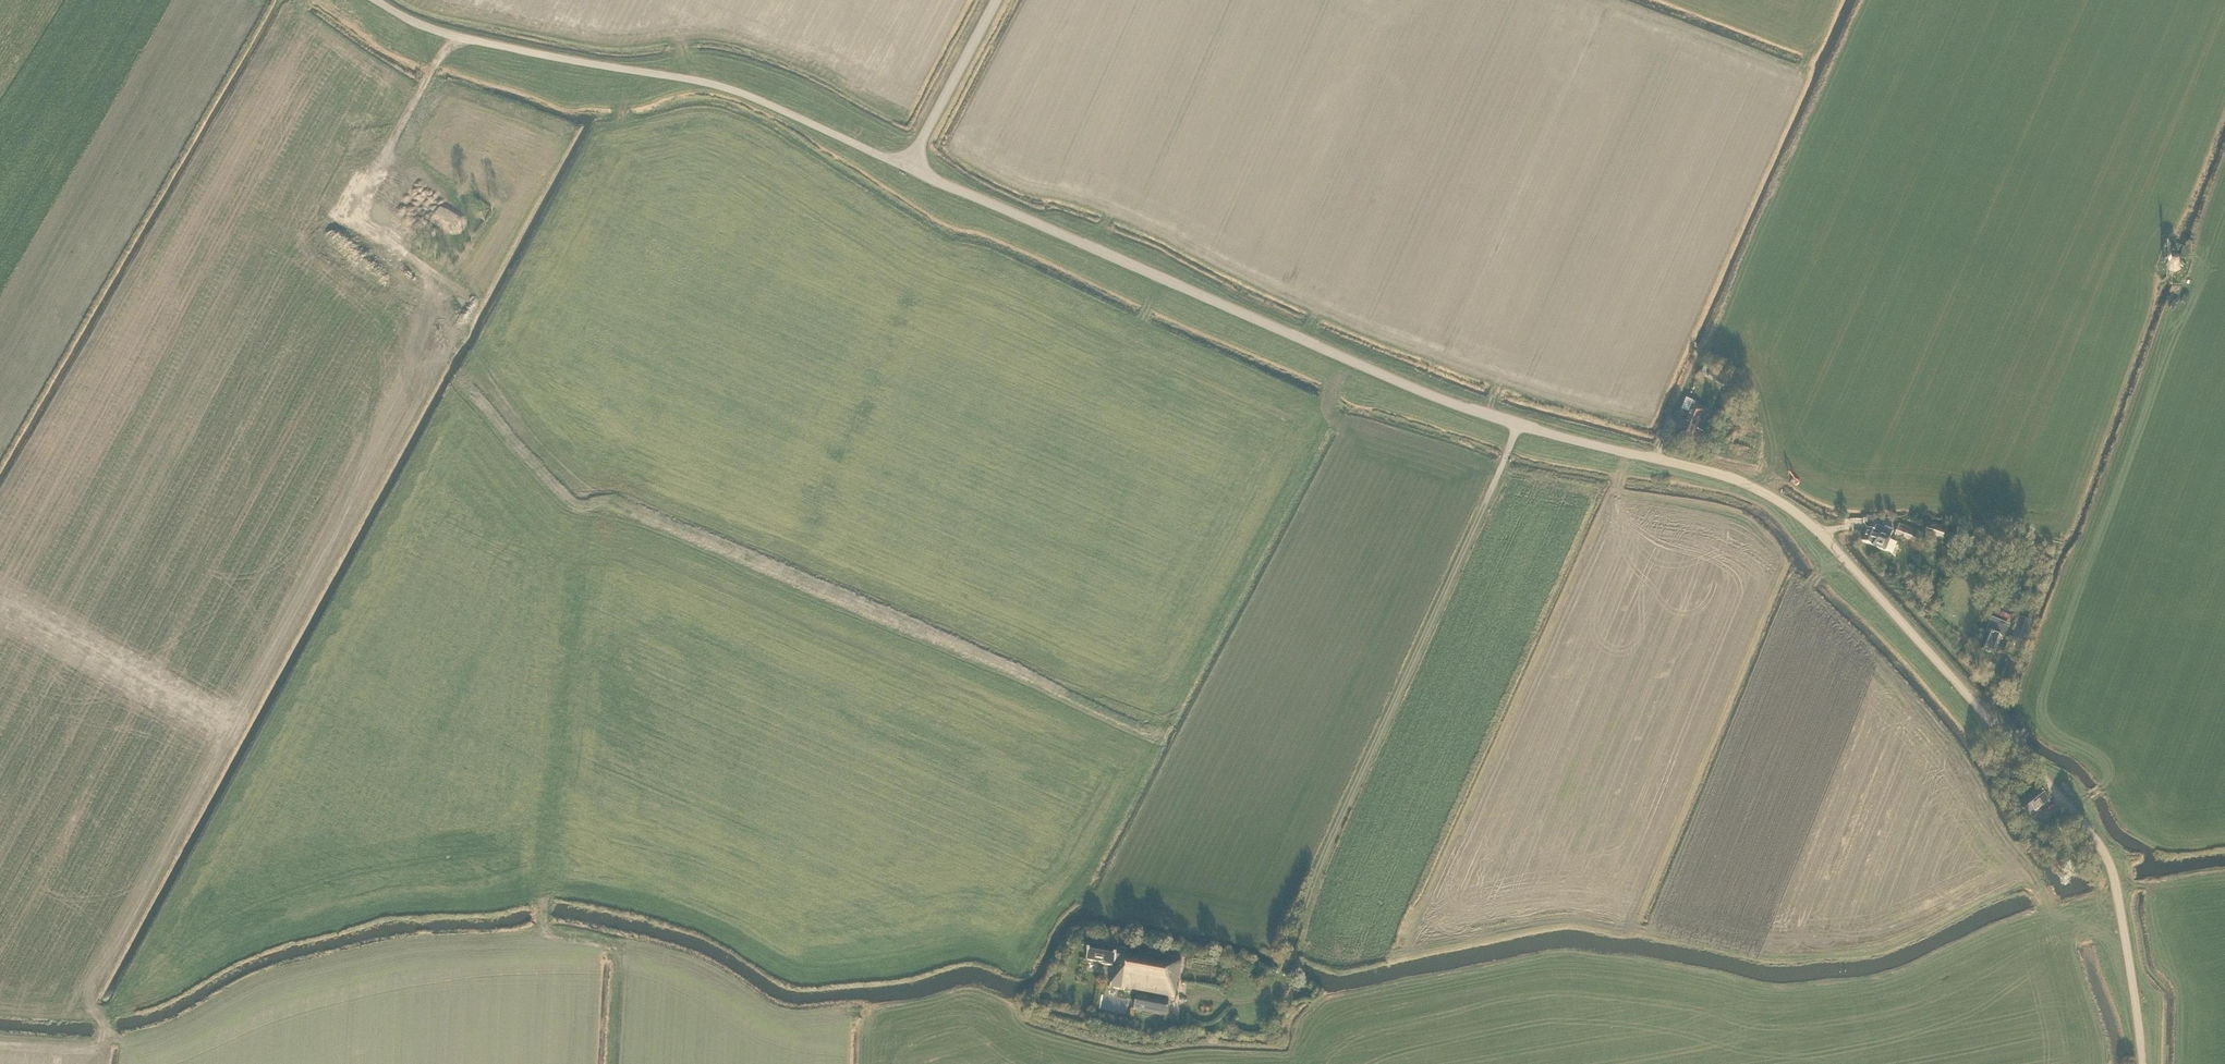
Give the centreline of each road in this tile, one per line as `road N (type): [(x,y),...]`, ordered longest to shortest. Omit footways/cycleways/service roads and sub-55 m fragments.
road 1 (tertiary): [(2143,1063),(2117,887),(2097,841),(1833,546),(1786,505),(1730,478),(1435,397),(910,169)]
road 2 (track): [(544,927),(585,501),(483,374),(471,302),(393,247),(371,217),(386,157),(442,55),(461,37)]
road 3 (track): [(1212,998),(1245,1002),(1277,983),(1320,865),(1517,425)]
road 4 (unclassified): [(910,169),(726,88),(461,37),(375,0)]
road 5 (tertiary): [(910,169),(997,0)]

